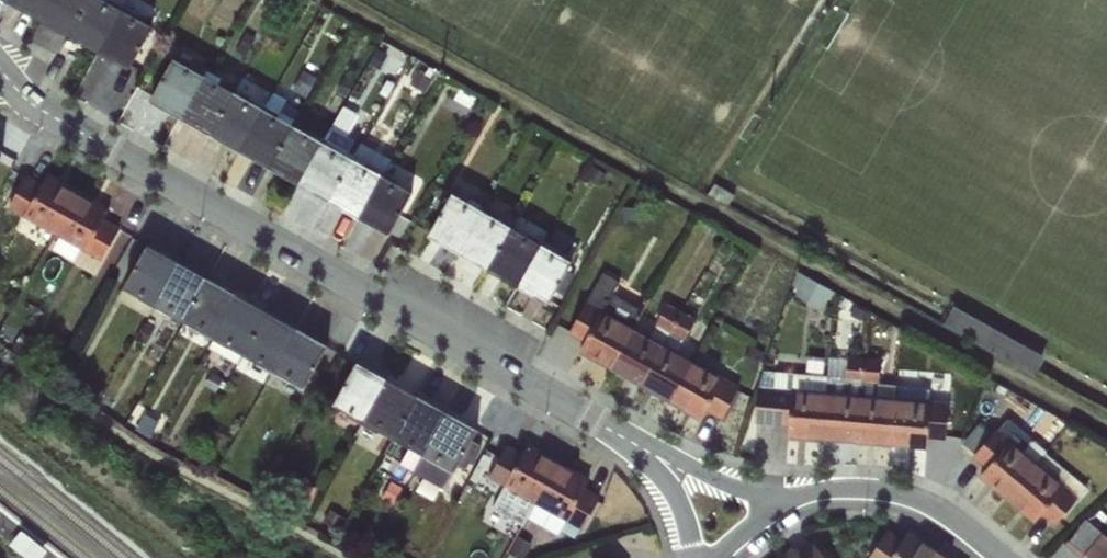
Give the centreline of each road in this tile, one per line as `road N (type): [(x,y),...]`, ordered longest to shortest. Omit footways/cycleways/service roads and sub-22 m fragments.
road 1 (residential): [(0,70),(63,123),(635,443)]
road 2 (residential): [(1002,557),(951,515),(889,491),(788,502)]
road 3 (residential): [(788,502),(635,443)]
road 4 (residential): [(635,443),(676,496),(694,557)]

